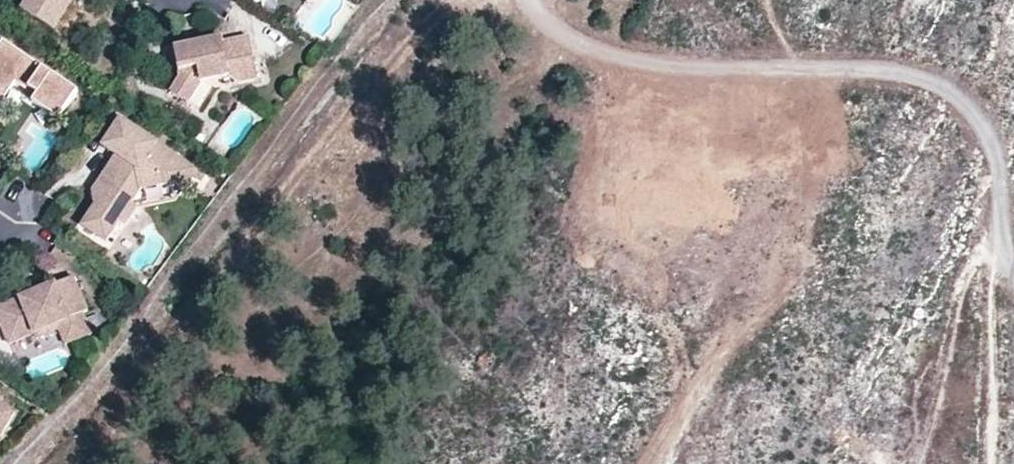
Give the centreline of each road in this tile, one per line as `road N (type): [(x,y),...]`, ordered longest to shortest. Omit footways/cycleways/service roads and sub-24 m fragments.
road 1 (track): [(525,0),(577,46),(617,62),(688,74),(871,73),(934,88),(967,113),(991,146),(999,233),(1013,264)]
road 2 (track): [(999,233),(983,276),(982,463)]

